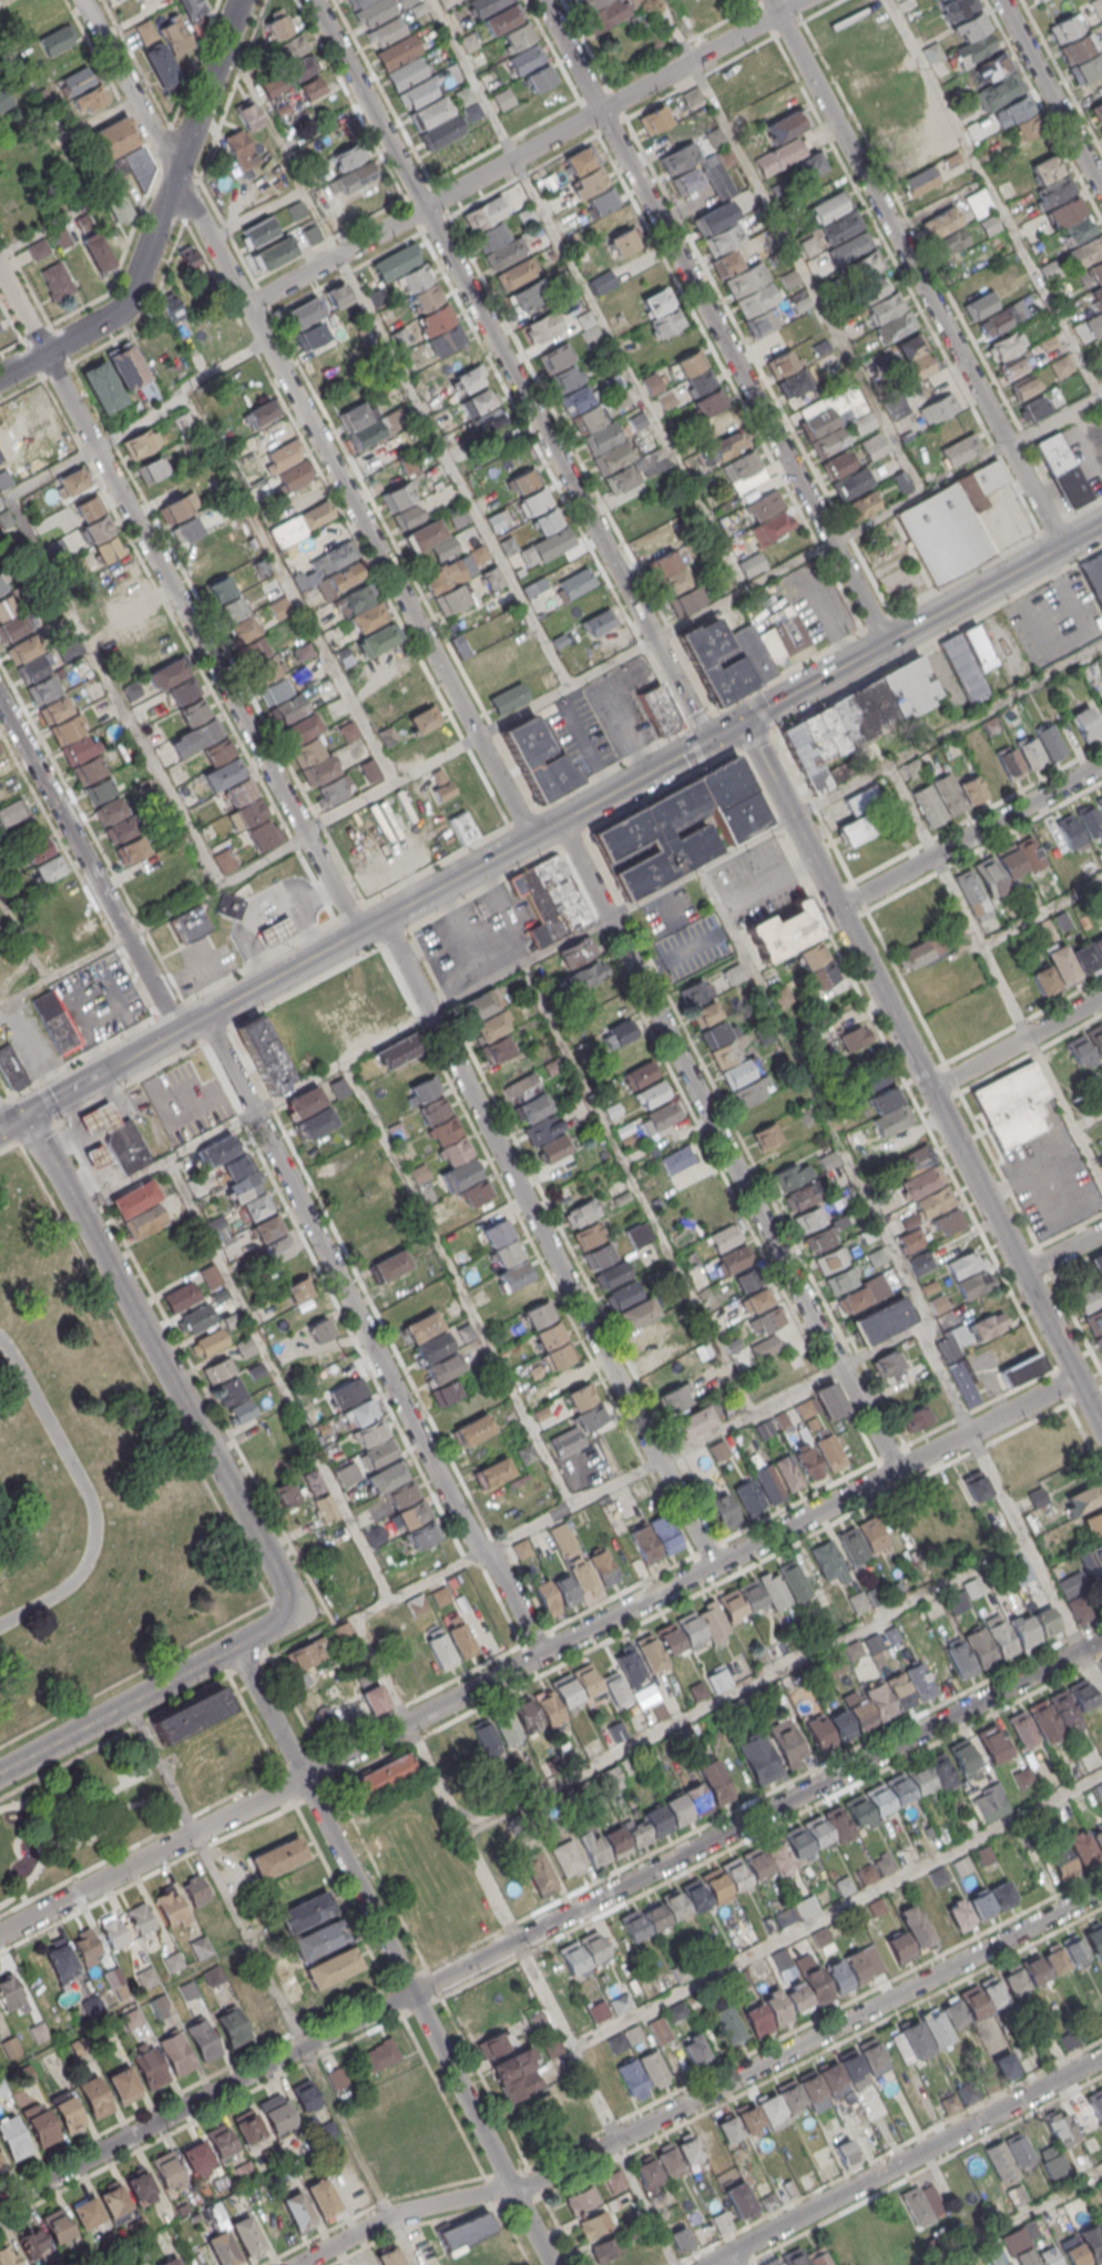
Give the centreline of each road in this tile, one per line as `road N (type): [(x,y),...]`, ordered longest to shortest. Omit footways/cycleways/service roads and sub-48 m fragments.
road 1 (residential): [(1078,1377),(0,1935)]
road 2 (residential): [(295,2264),(404,2212),(512,2189),(1101,1886)]
road 3 (tertiary): [(0,1775),(269,1631),(285,1599),(283,1580),(25,1114)]
road 4 (tertiary): [(743,721),(0,1129)]
road 5 (residential): [(312,0),(708,741)]
road 6 (residential): [(1101,1426),(743,721)]
road 7 (residential): [(1101,1638),(412,1993)]
road 8 (residential): [(531,837),(175,174)]
road 9 (residential): [(897,1470),(561,822)]
road 10 (residential): [(889,642),(542,0)]
road 11 (residential): [(382,918),(714,1564)]
road 12 (residential): [(542,1653),(473,1539),(206,1014)]
road 13 (residential): [(551,2264),(237,1649)]
road 14 (residential): [(802,0),(246,306)]
road 15 (residential): [(770,0),(1062,544)]
road 16 (residential): [(44,353),(304,831)]
road 17 (residential): [(0,376),(126,303),(240,0)]
road 18 (residential): [(412,1993),(0,2205)]
road 19 (residential): [(1101,2057),(707,2264)]
road 20 (tertiary): [(1101,522),(743,721)]
road 21 (residential): [(178,1030),(0,702)]
road 22 (residential): [(838,908),(1101,764)]
road 23 (residential): [(1101,191),(1000,0)]
road 24 (residential): [(175,174),(80,0)]
road 25 (residential): [(1101,996),(931,1090)]

